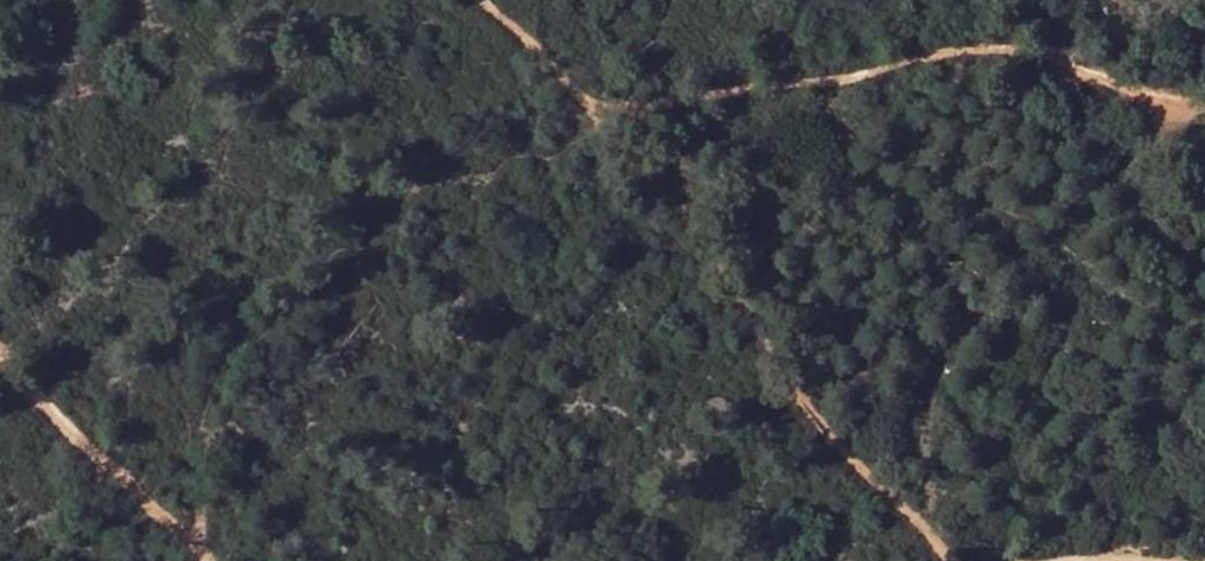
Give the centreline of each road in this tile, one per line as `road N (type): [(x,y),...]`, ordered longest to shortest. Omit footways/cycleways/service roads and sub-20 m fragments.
road 1 (track): [(200,560),(0,366)]
road 2 (track): [(1009,560),(1107,546),(1204,551)]

